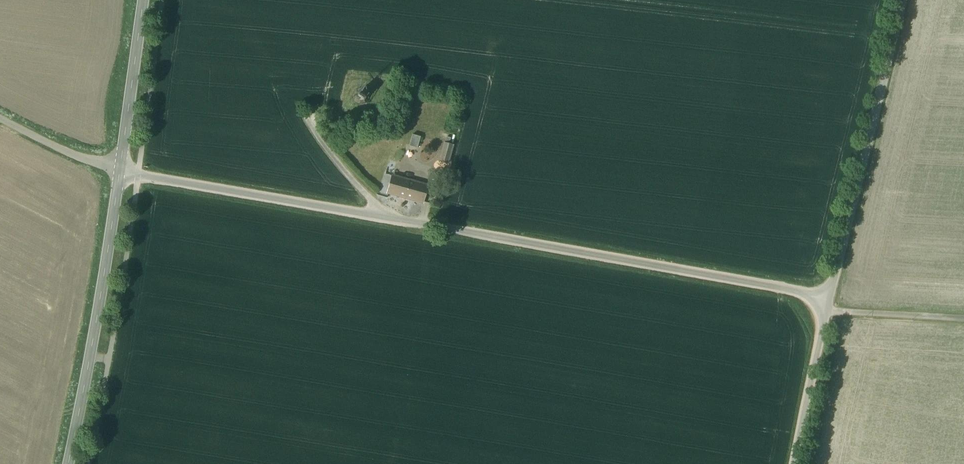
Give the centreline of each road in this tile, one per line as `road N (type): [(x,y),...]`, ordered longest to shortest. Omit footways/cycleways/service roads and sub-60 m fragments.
road 1 (unclassified): [(829,299),(120,172)]
road 2 (unclassified): [(901,0),(829,299)]
road 3 (tertiary): [(120,172),(65,463)]
road 4 (tertiary): [(143,0),(120,172)]
road 5 (unclassified): [(829,299),(793,463)]
road 6 (unclassified): [(120,172),(0,110)]

